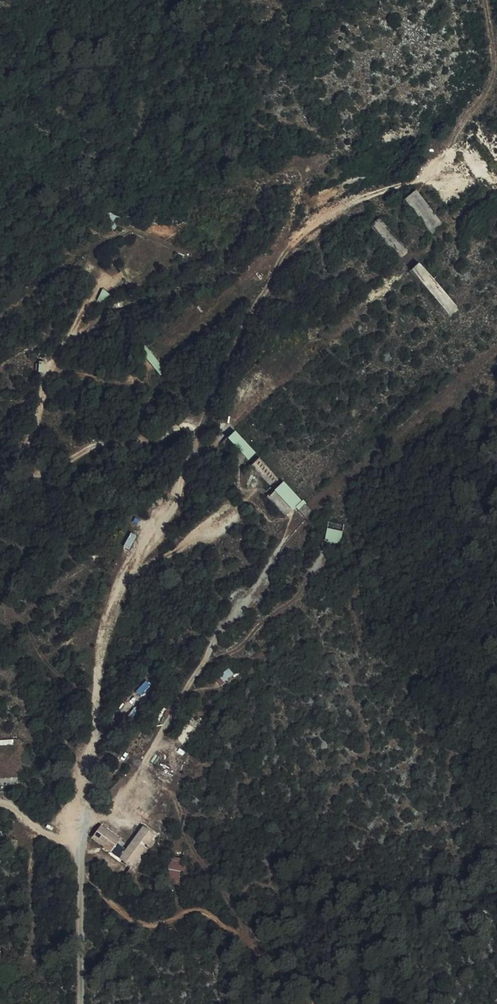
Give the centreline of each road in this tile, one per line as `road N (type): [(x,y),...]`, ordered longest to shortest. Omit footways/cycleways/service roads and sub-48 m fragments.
road 1 (track): [(81,817),(103,633),(246,319),(303,233),(344,205),(441,174),(495,66),(484,0)]
road 2 (track): [(496,352),(272,556),(218,631),(139,772),(125,814),(81,817)]
road 3 (track): [(81,878),(145,926),(199,910),(212,917),(310,1003)]
road 4 (track): [(82,1003),(81,817)]

